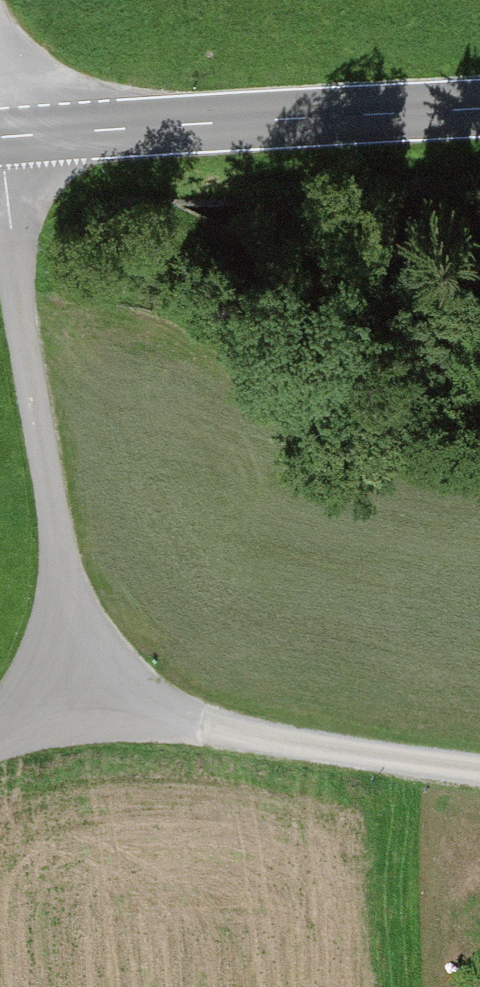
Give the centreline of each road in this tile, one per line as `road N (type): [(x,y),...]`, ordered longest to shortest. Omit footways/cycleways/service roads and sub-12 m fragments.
road 1 (primary): [(479,109),(0,137)]
road 2 (track): [(0,745),(91,728),(218,732),(121,681),(89,638),(60,564)]
road 3 (track): [(60,564),(0,143)]
road 4 (track): [(218,732),(479,771)]
road 5 (track): [(0,732),(41,674),(60,564)]

